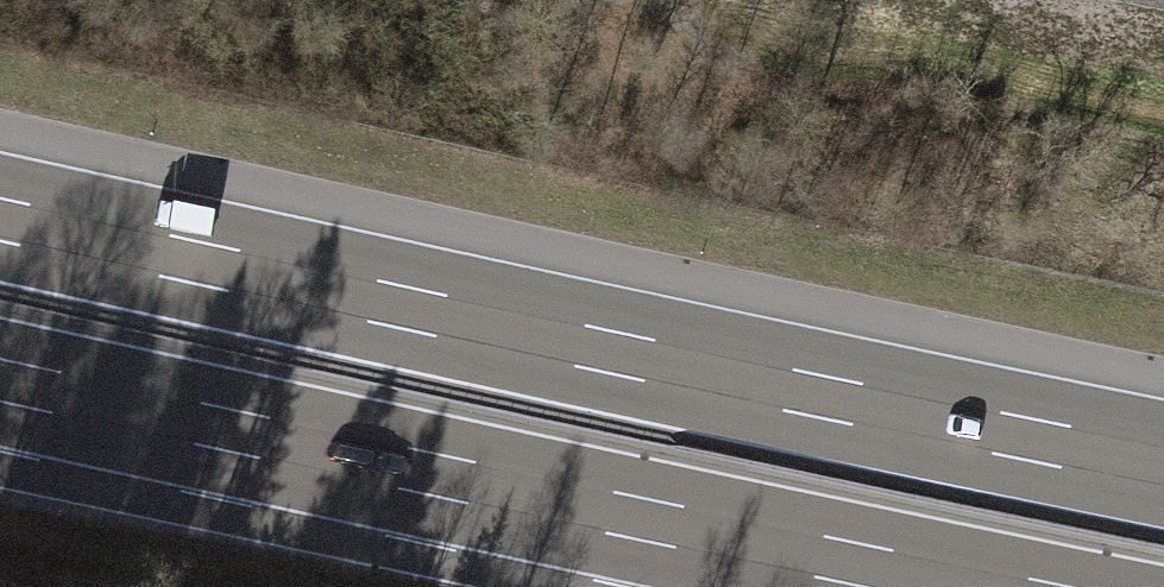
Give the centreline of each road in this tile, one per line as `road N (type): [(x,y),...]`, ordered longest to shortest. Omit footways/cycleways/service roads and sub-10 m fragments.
road 1 (motorway): [(1163,465),(0,217)]
road 2 (motorway): [(0,381),(959,586)]
road 3 (track): [(649,0),(685,25),(690,63),(668,95),(630,103),(597,84),(588,67),(582,0)]

